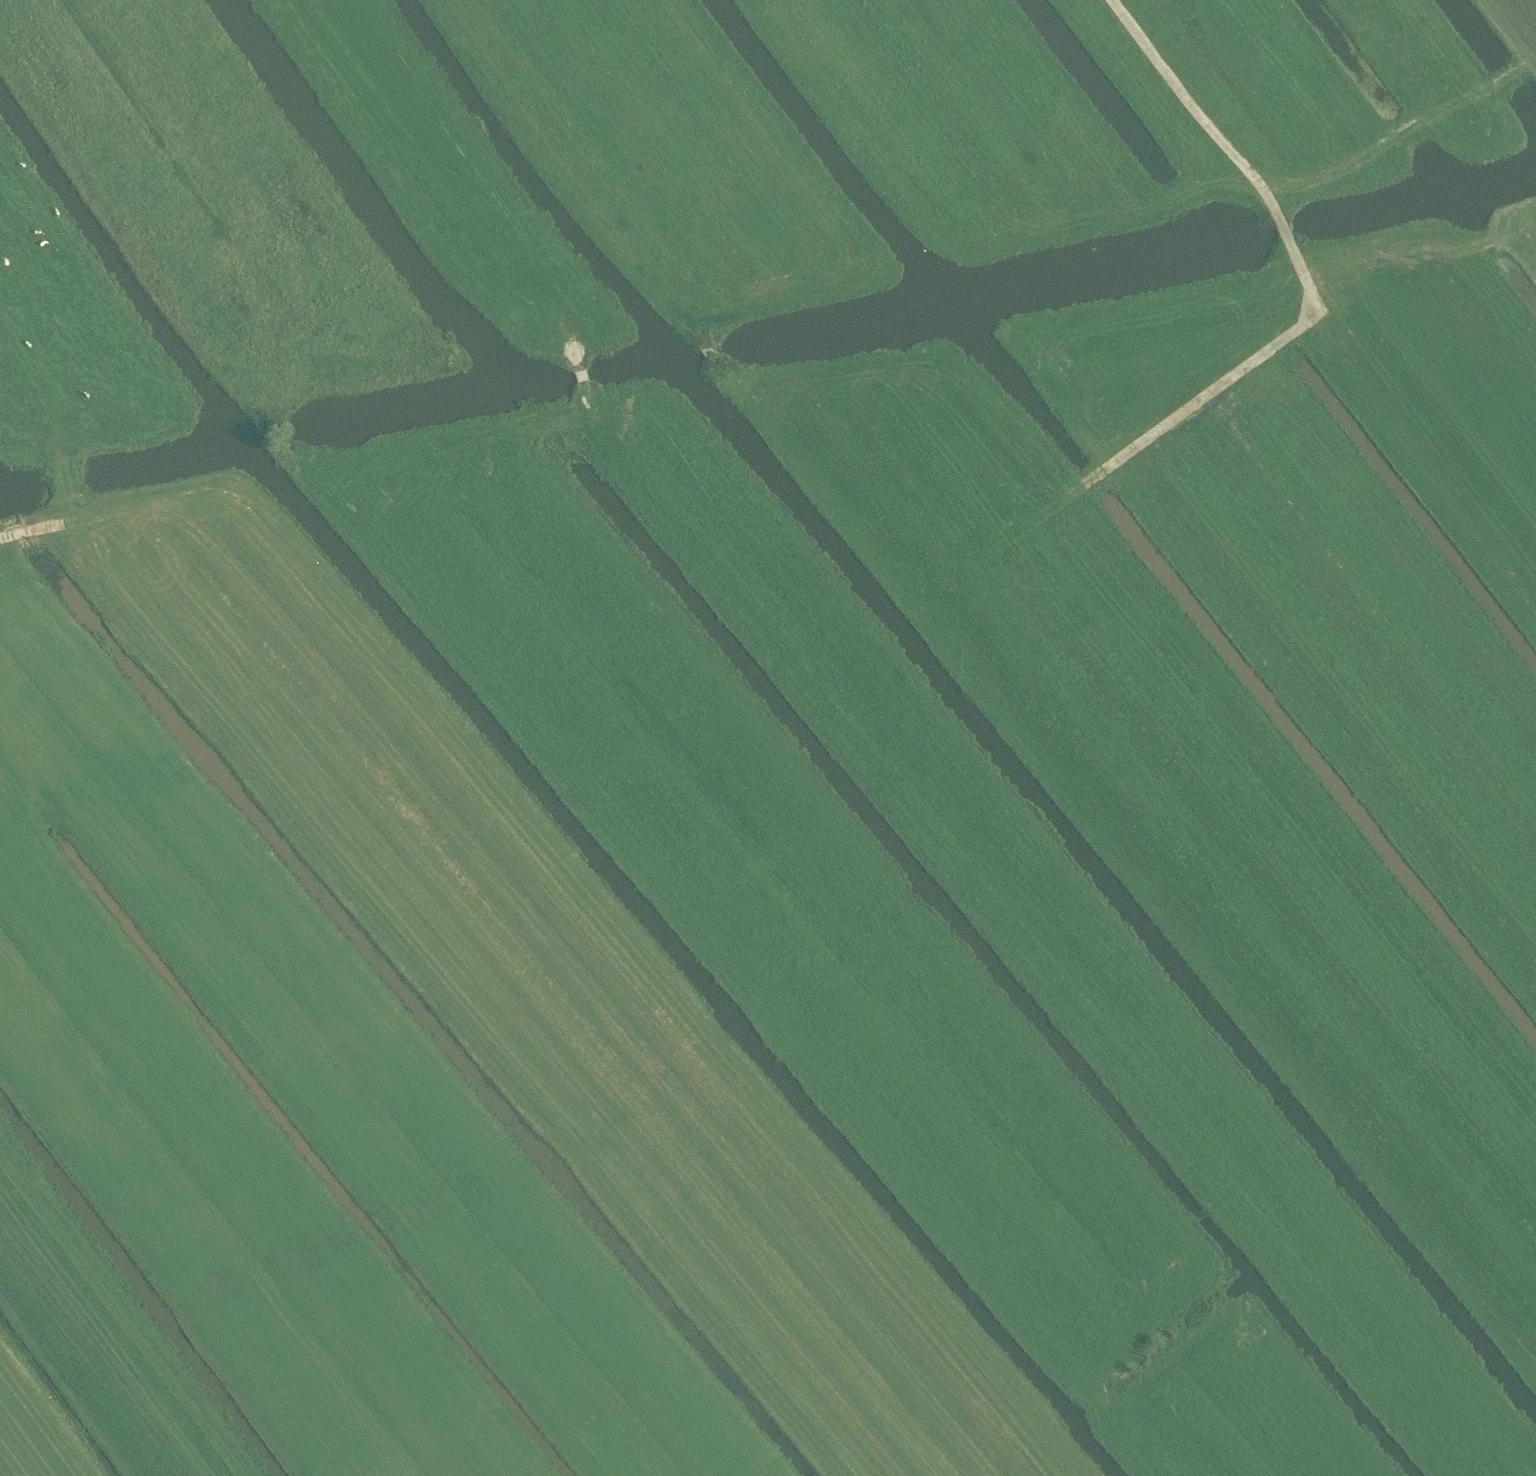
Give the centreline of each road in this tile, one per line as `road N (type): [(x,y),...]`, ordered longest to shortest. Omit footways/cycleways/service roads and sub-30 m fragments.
road 1 (track): [(1081,489),(1301,326),(1313,302),(1260,183),(1112,0)]
road 2 (track): [(0,1210),(199,1475)]

